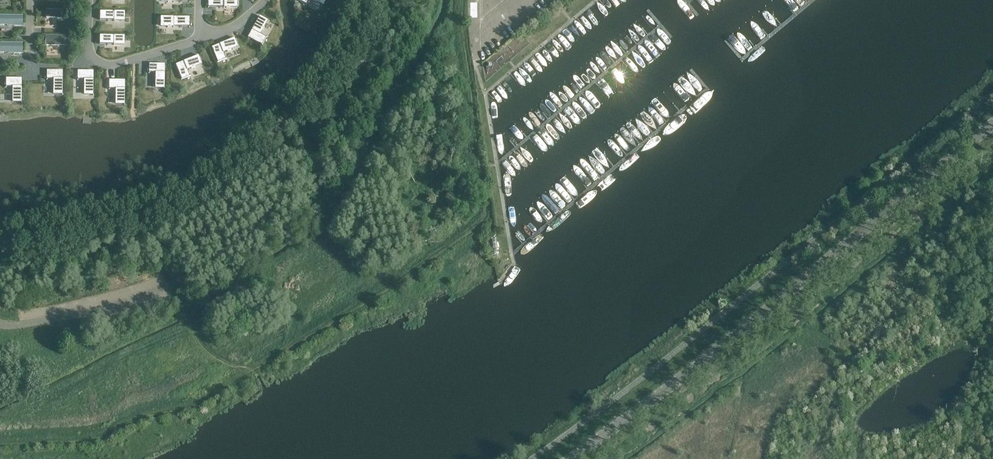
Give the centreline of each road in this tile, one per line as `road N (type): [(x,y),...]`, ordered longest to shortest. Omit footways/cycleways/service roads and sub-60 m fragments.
road 1 (tertiary): [(992,124),(706,359),(570,458)]
road 2 (tertiary): [(0,247),(143,217),(219,182),(318,86),(367,0)]
road 3 (track): [(250,371),(200,349),(170,285)]

